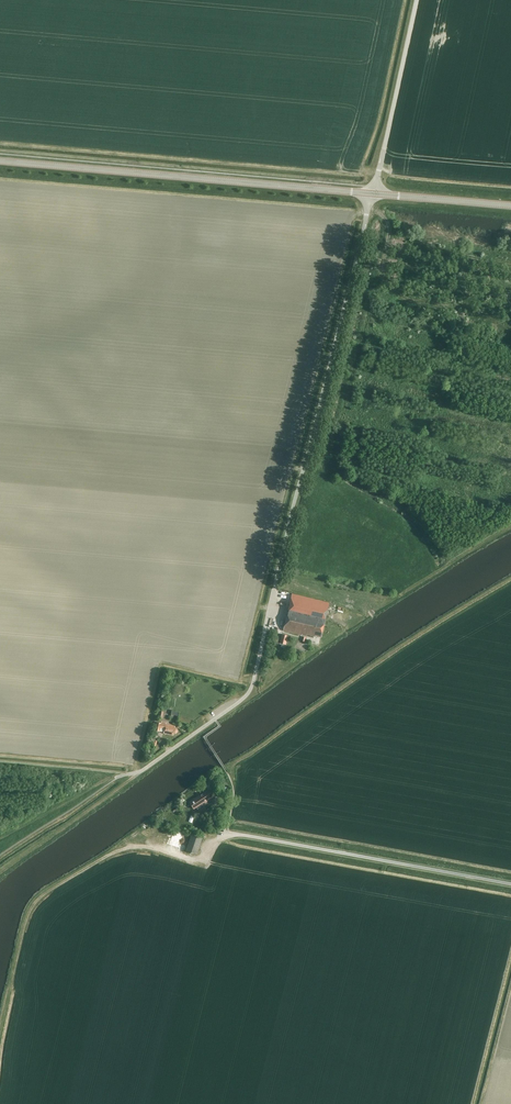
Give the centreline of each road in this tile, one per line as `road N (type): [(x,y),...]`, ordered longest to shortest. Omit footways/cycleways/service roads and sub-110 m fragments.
road 1 (unclassified): [(128,774),(250,691),(372,193)]
road 2 (secondary): [(372,193),(0,159)]
road 3 (unclassified): [(510,884),(228,833),(217,841)]
road 4 (unclassified): [(372,193),(417,0)]
road 5 (secondary): [(510,205),(372,193)]
road 6 (track): [(128,774),(0,764)]

